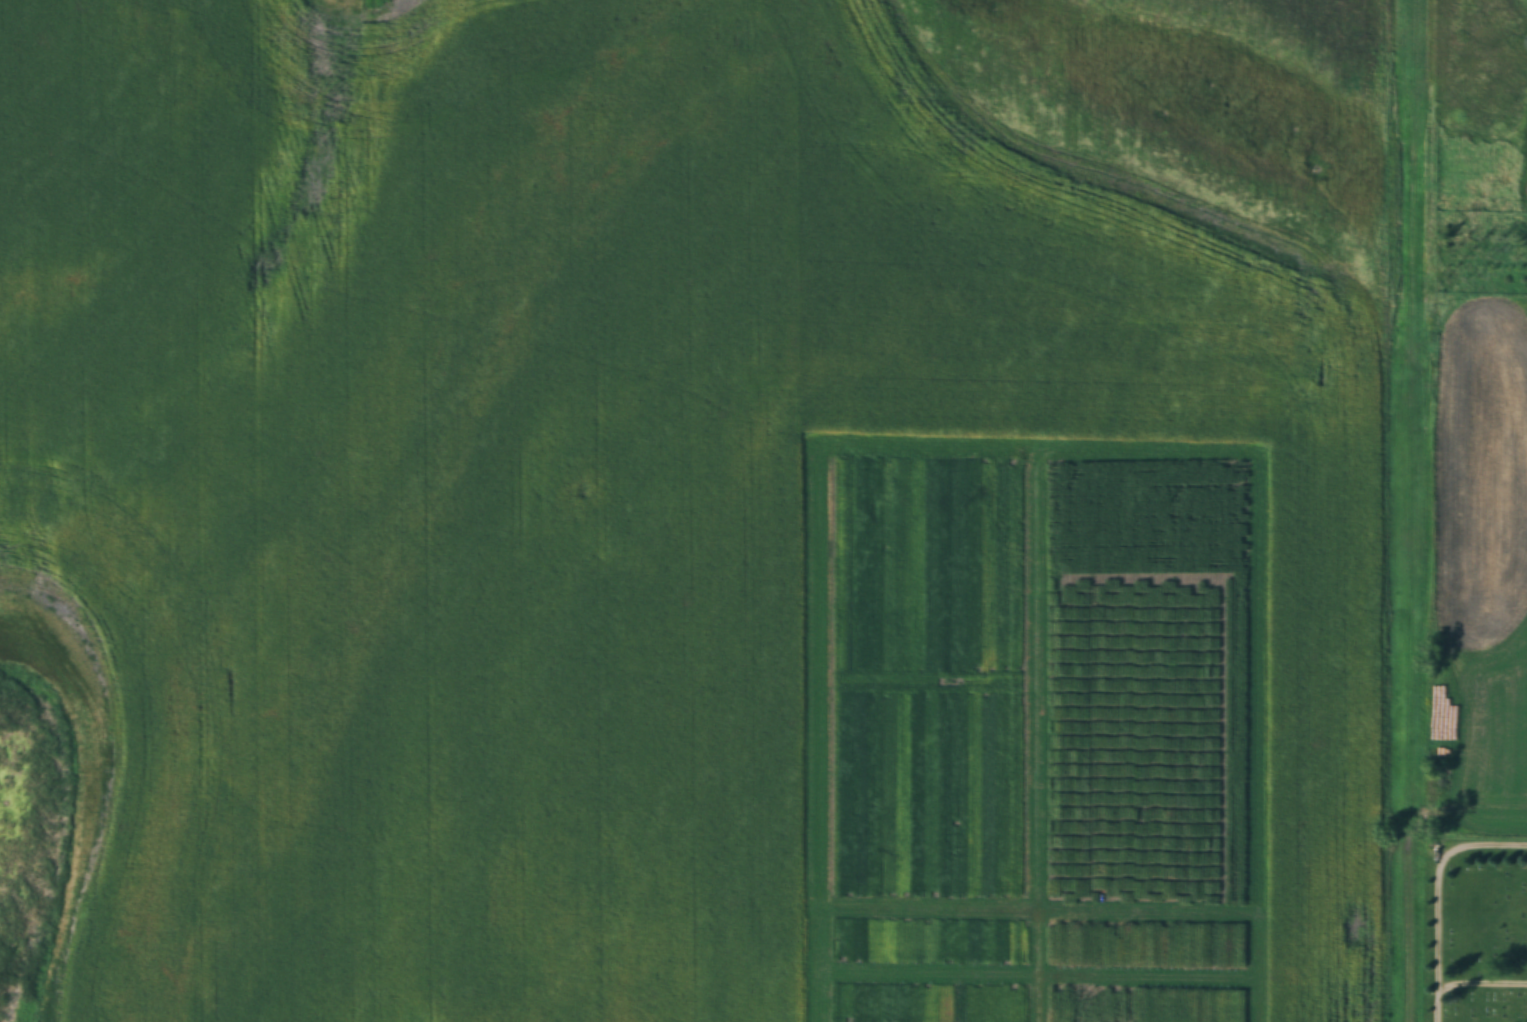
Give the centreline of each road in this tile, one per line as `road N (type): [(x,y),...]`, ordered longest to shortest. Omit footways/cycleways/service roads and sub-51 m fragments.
road 1 (residential): [(1413,1021),(1414,313)]

